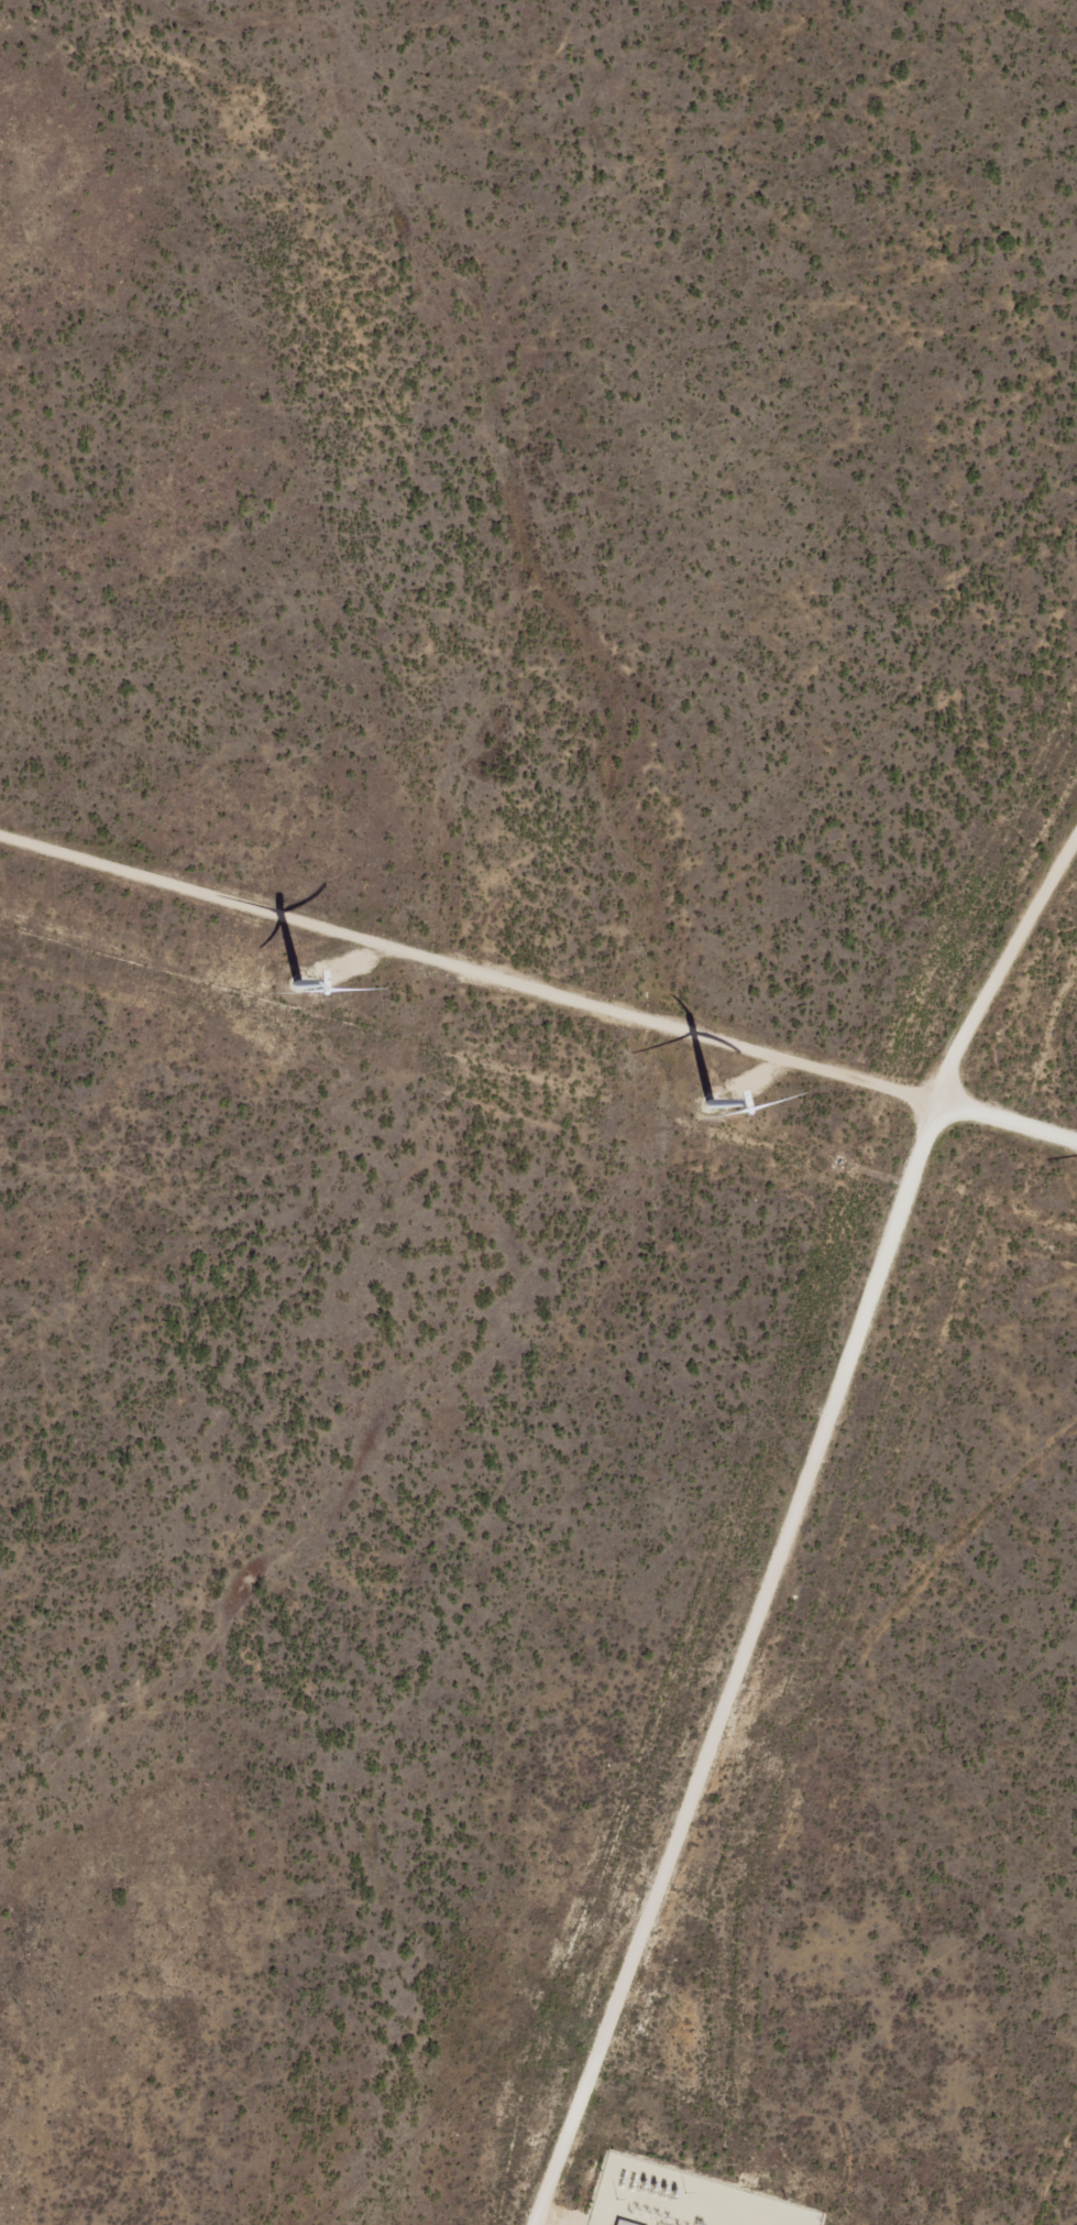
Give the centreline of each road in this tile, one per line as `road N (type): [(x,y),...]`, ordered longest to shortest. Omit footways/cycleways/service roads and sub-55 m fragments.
road 1 (track): [(1076,1471),(677,1858),(627,1960),(543,2060),(350,2224)]

